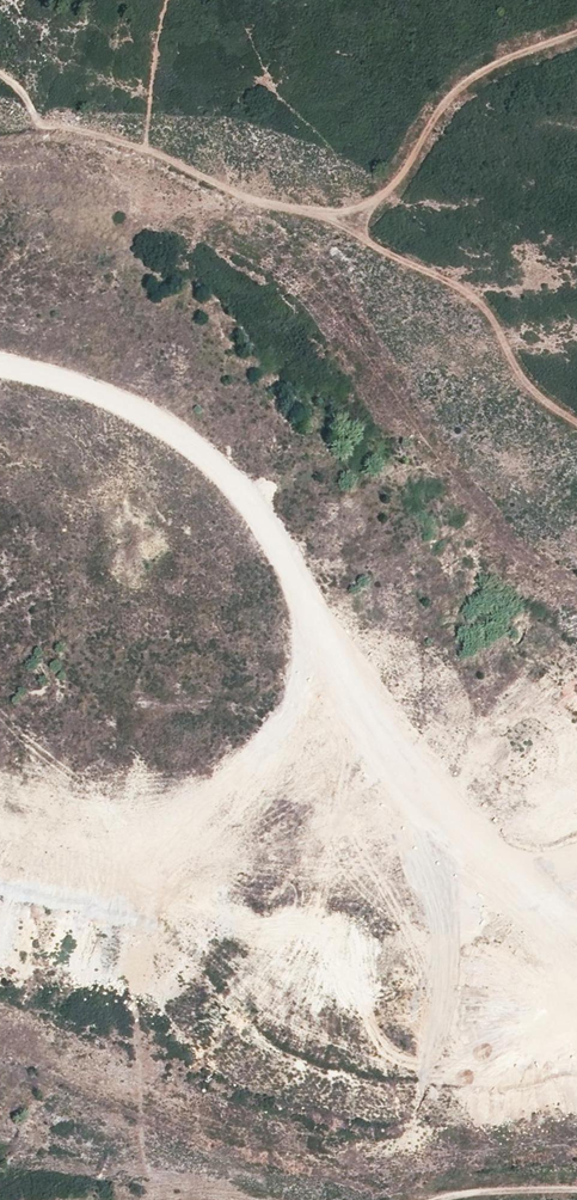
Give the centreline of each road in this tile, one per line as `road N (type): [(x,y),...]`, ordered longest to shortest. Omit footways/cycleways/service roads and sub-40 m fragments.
road 1 (track): [(316,213),(473,292),(521,384),(576,422)]
road 2 (track): [(316,213),(359,210),(398,179),(469,81),(576,38)]
road 3 (track): [(144,147),(240,196),(316,213)]
road 4 (track): [(0,70),(40,122),(144,147)]
road 5 (track): [(576,1191),(436,1192),(419,1199)]

